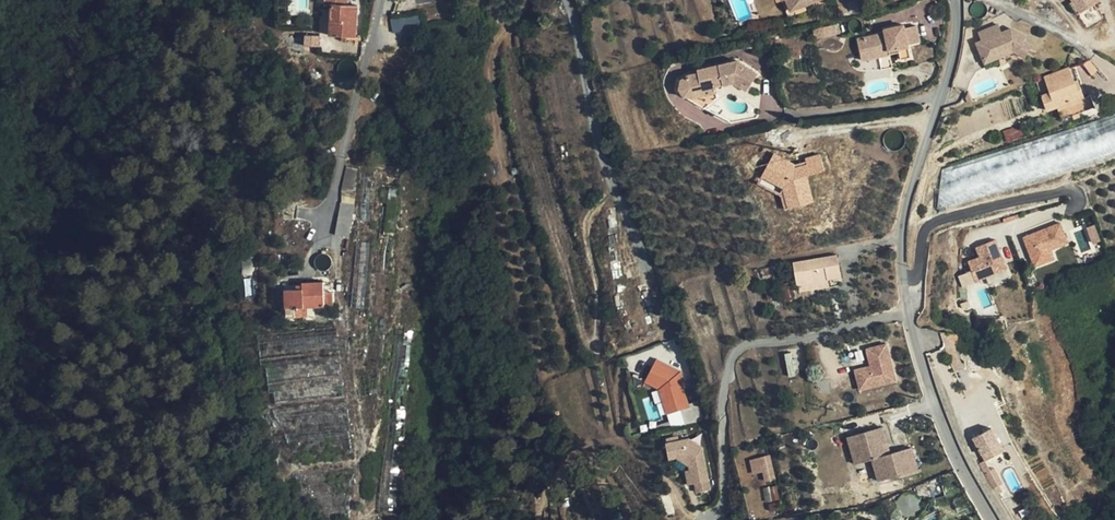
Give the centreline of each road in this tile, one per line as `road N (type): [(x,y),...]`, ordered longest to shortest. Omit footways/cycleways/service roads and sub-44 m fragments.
road 1 (residential): [(950,0),(950,70),(907,201),(901,248),(929,386),(993,519)]
road 2 (residential): [(324,234),(382,0)]

